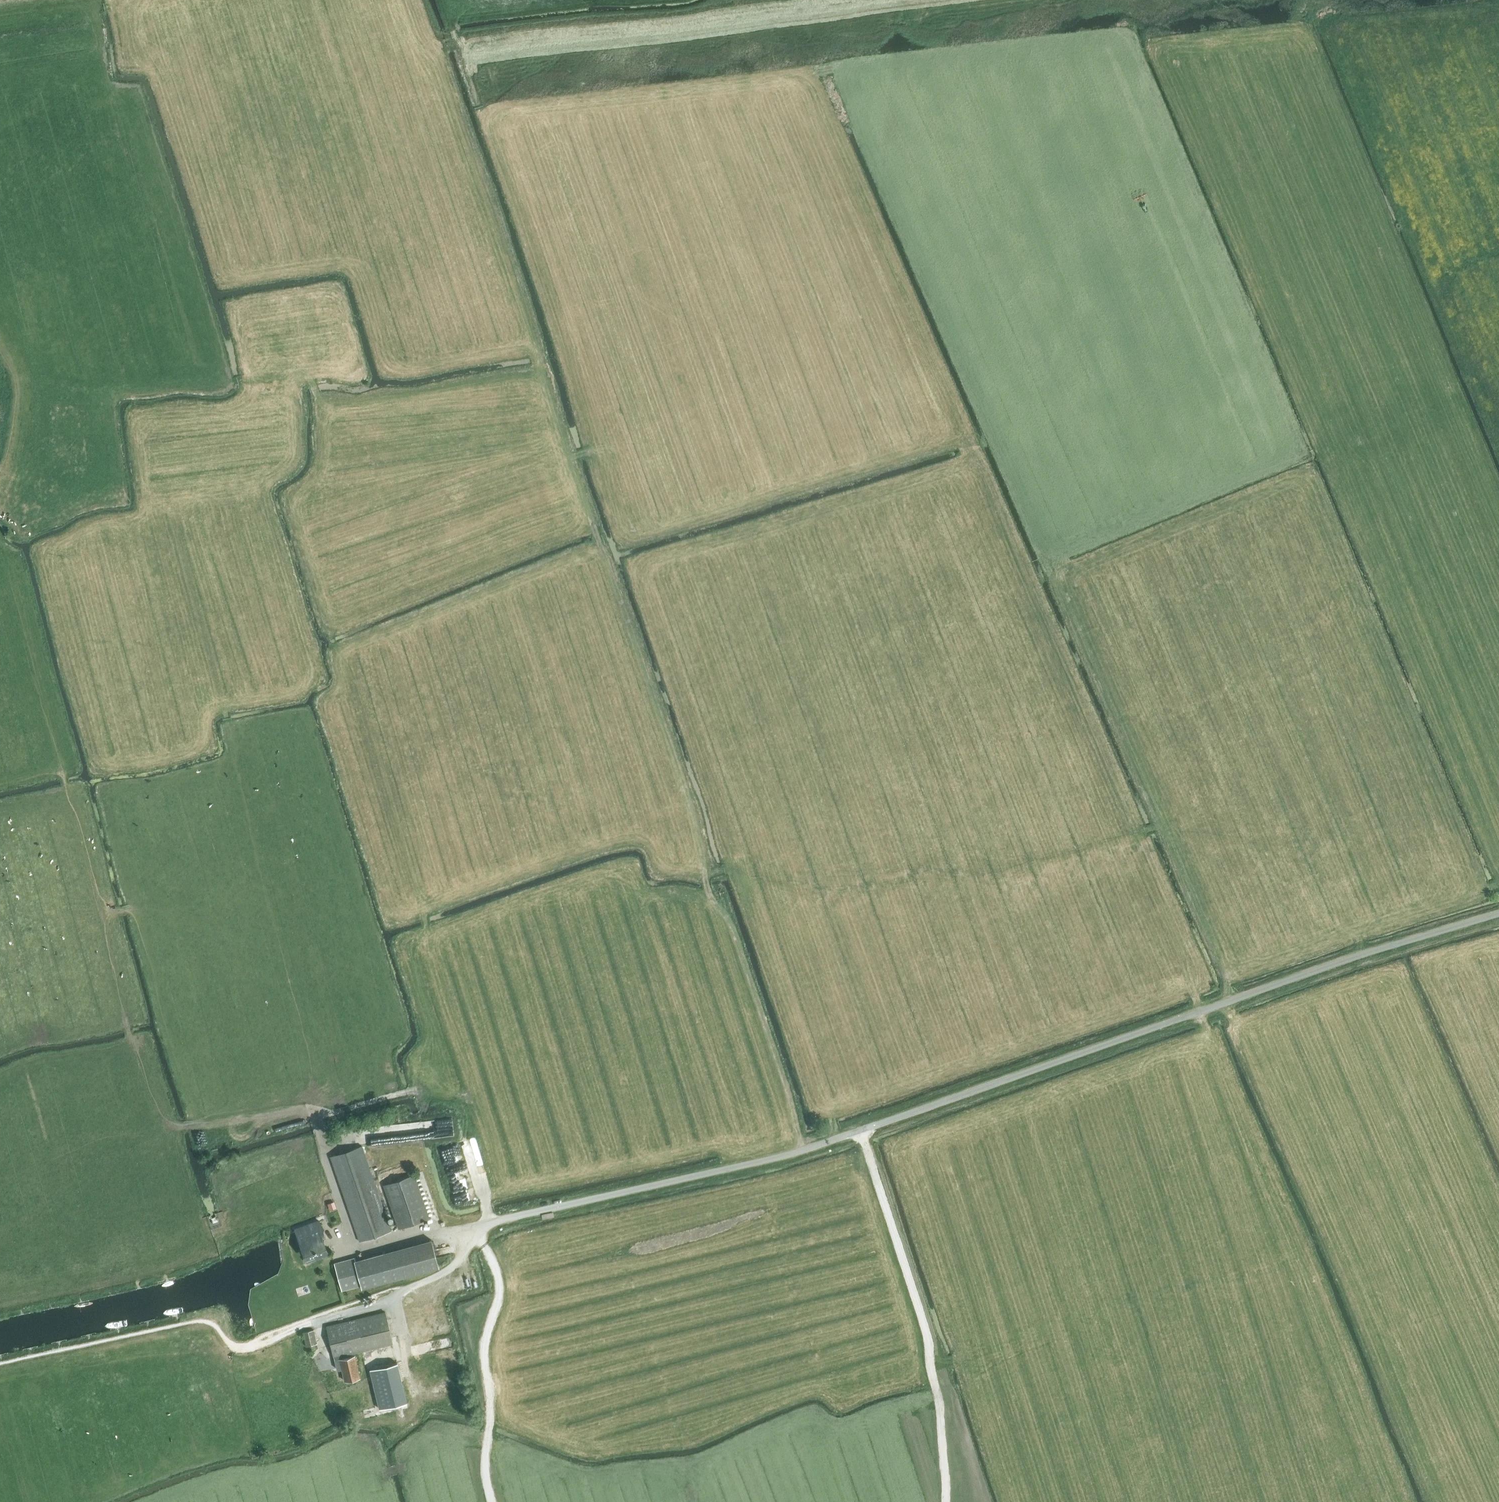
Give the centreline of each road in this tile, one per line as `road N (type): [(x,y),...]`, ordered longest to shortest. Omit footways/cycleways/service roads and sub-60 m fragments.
road 1 (unclassified): [(485,1226),(807,1150),(1357,955),(1498,915)]

